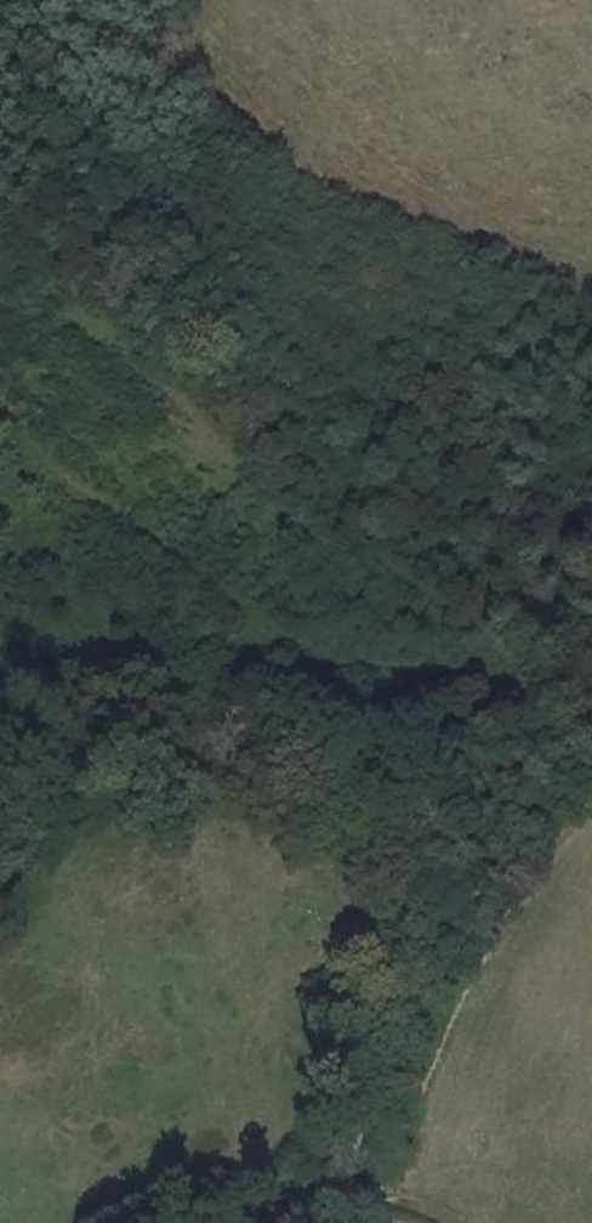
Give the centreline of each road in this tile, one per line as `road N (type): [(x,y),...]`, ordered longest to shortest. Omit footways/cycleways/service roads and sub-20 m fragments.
road 1 (track): [(293,1222),(331,1204),(380,1195),(428,1200),(469,1222)]

